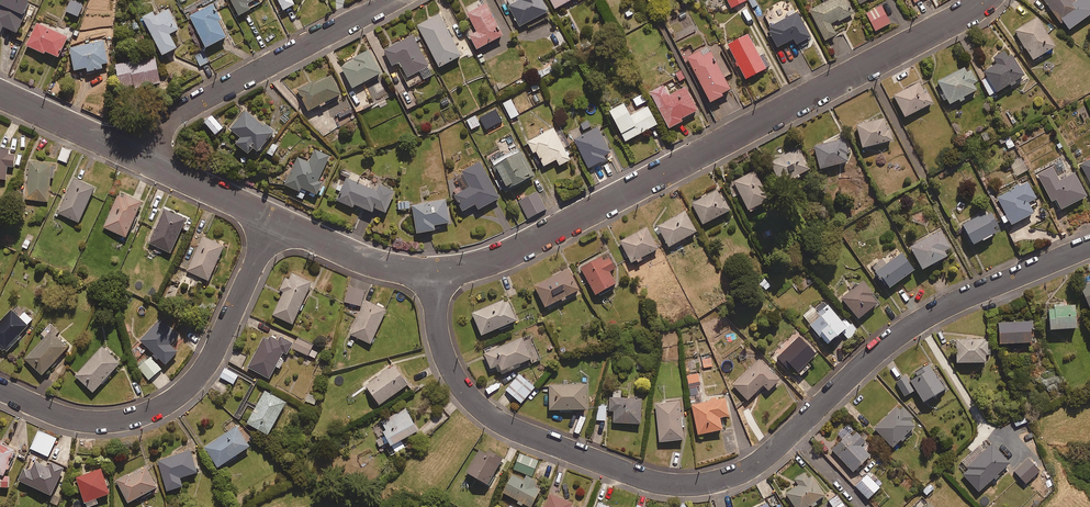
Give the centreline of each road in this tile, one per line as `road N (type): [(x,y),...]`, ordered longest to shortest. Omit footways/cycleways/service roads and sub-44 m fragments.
road 1 (residential): [(434,273),(441,350),(452,376),(492,419),(626,474),(677,485),(746,470),(921,320),(1089,246)]
road 2 (residential): [(984,0),(536,241),(434,273)]
road 3 (residential): [(275,221),(211,358),(177,397),(130,418),(85,420),(0,388)]
road 4 (residential): [(391,0),(171,117),(133,152)]
road 5 (residential): [(434,273),(381,264),(275,221)]
road 6 (residential): [(275,221),(133,152)]
road 7 (residential): [(133,152),(0,92)]

